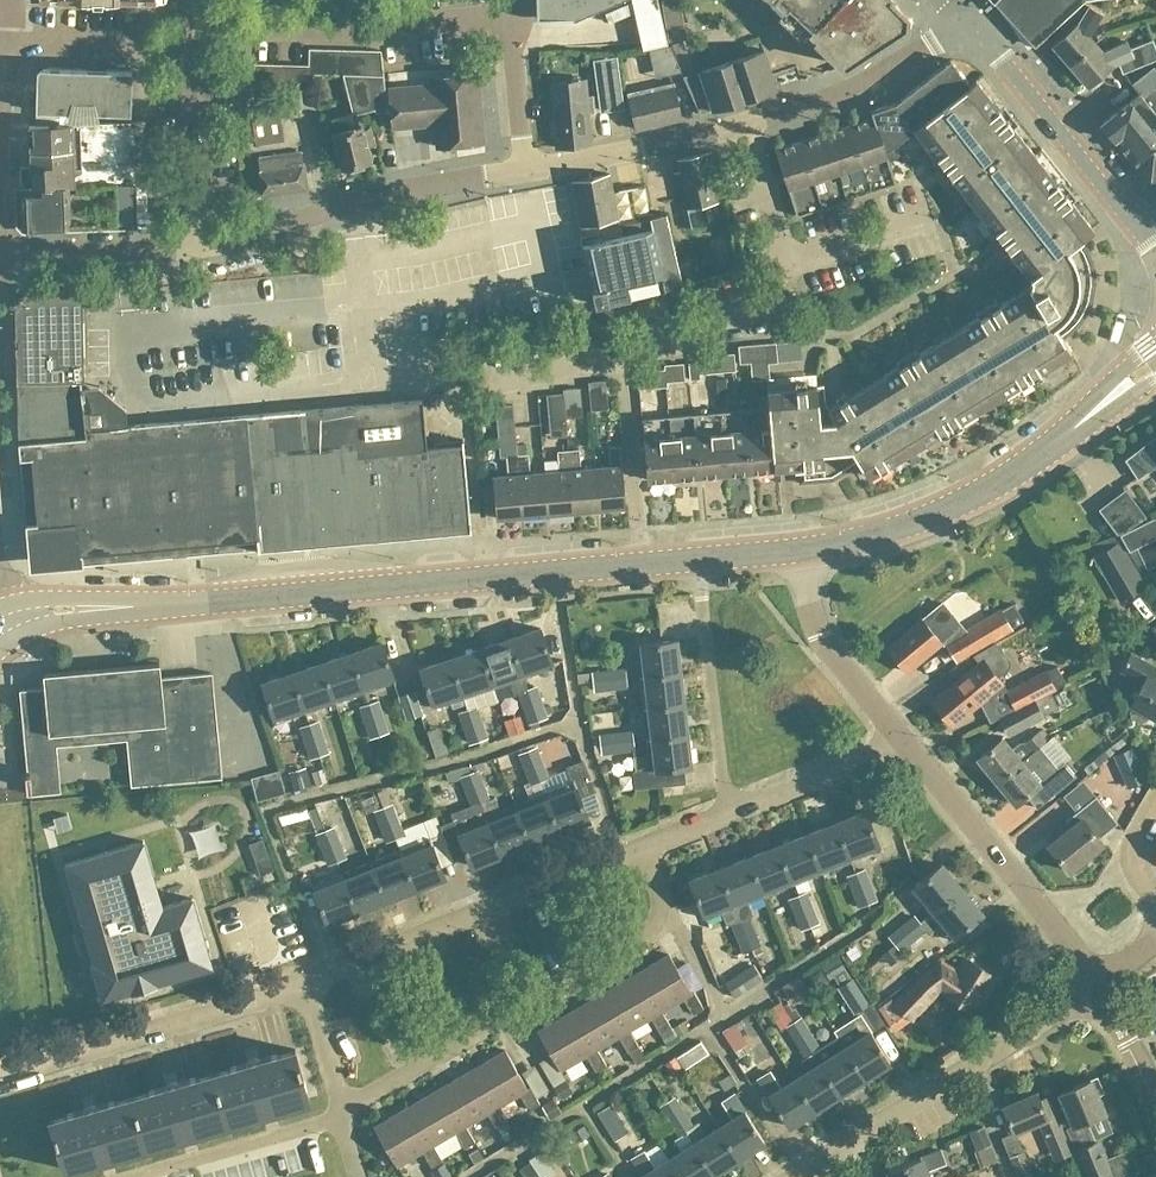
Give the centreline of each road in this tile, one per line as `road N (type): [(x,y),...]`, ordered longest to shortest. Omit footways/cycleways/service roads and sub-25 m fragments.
road 1 (residential): [(0,1077),(313,983),(905,745)]
road 2 (secondary): [(133,609),(642,567)]
road 3 (unclassified): [(526,173),(512,20),(383,32),(203,29),(187,36)]
road 4 (residential): [(797,1176),(1094,989)]
road 5 (unclassified): [(200,250),(352,205),(526,173)]
road 6 (residential): [(1094,989),(905,745)]
road 7 (secondary): [(801,554),(938,519),(1075,430)]
road 8 (unclassified): [(1155,253),(980,38),(965,32)]
road 9 (unclassified): [(744,127),(849,94),(965,32)]
road 10 (unclassified): [(526,173),(744,127)]
road 11 (residential): [(905,745),(821,638),(801,554)]
road 12 (residential): [(200,250),(187,36)]
road 13 (residential): [(642,567),(622,355)]
road 14 (residential): [(622,355),(761,315),(785,263)]
road 15 (unclassified): [(0,252),(200,250)]
road 16 (unclassified): [(4,44),(159,48),(187,36)]
road 17 (secondary): [(642,567),(801,554)]
road 18 (residential): [(785,263),(931,220)]
road 19 (residential): [(785,263),(744,127)]
road 20 (residential): [(490,393),(622,355)]
road 21 (residential): [(1155,1106),(1094,989)]
road 22 (secondary): [(133,609),(41,602),(4,608)]
road 23 (secondary): [(16,638),(133,609)]

